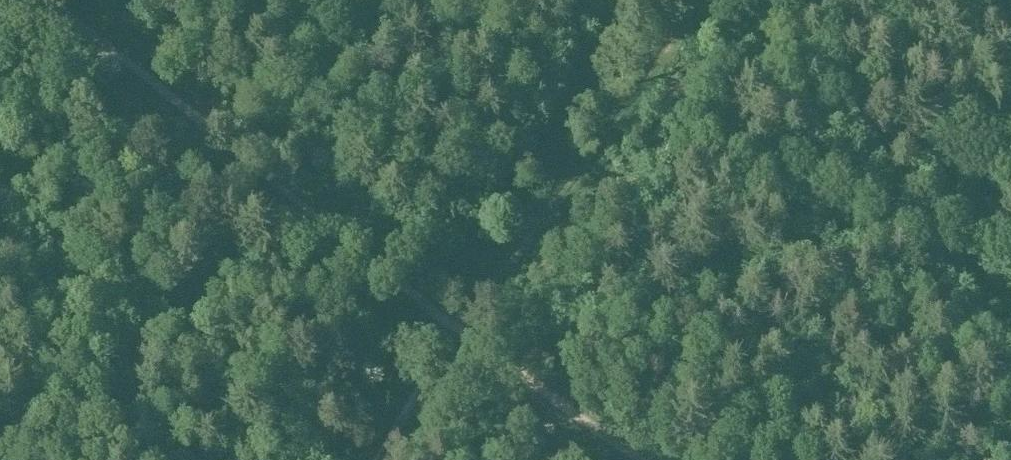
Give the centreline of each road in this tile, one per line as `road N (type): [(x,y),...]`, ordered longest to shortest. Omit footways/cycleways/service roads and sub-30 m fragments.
road 1 (track): [(51,0),(456,332)]
road 2 (track): [(699,0),(605,140),(456,332)]
road 3 (track): [(456,332),(636,459)]
road 4 (track): [(456,332),(378,459)]

